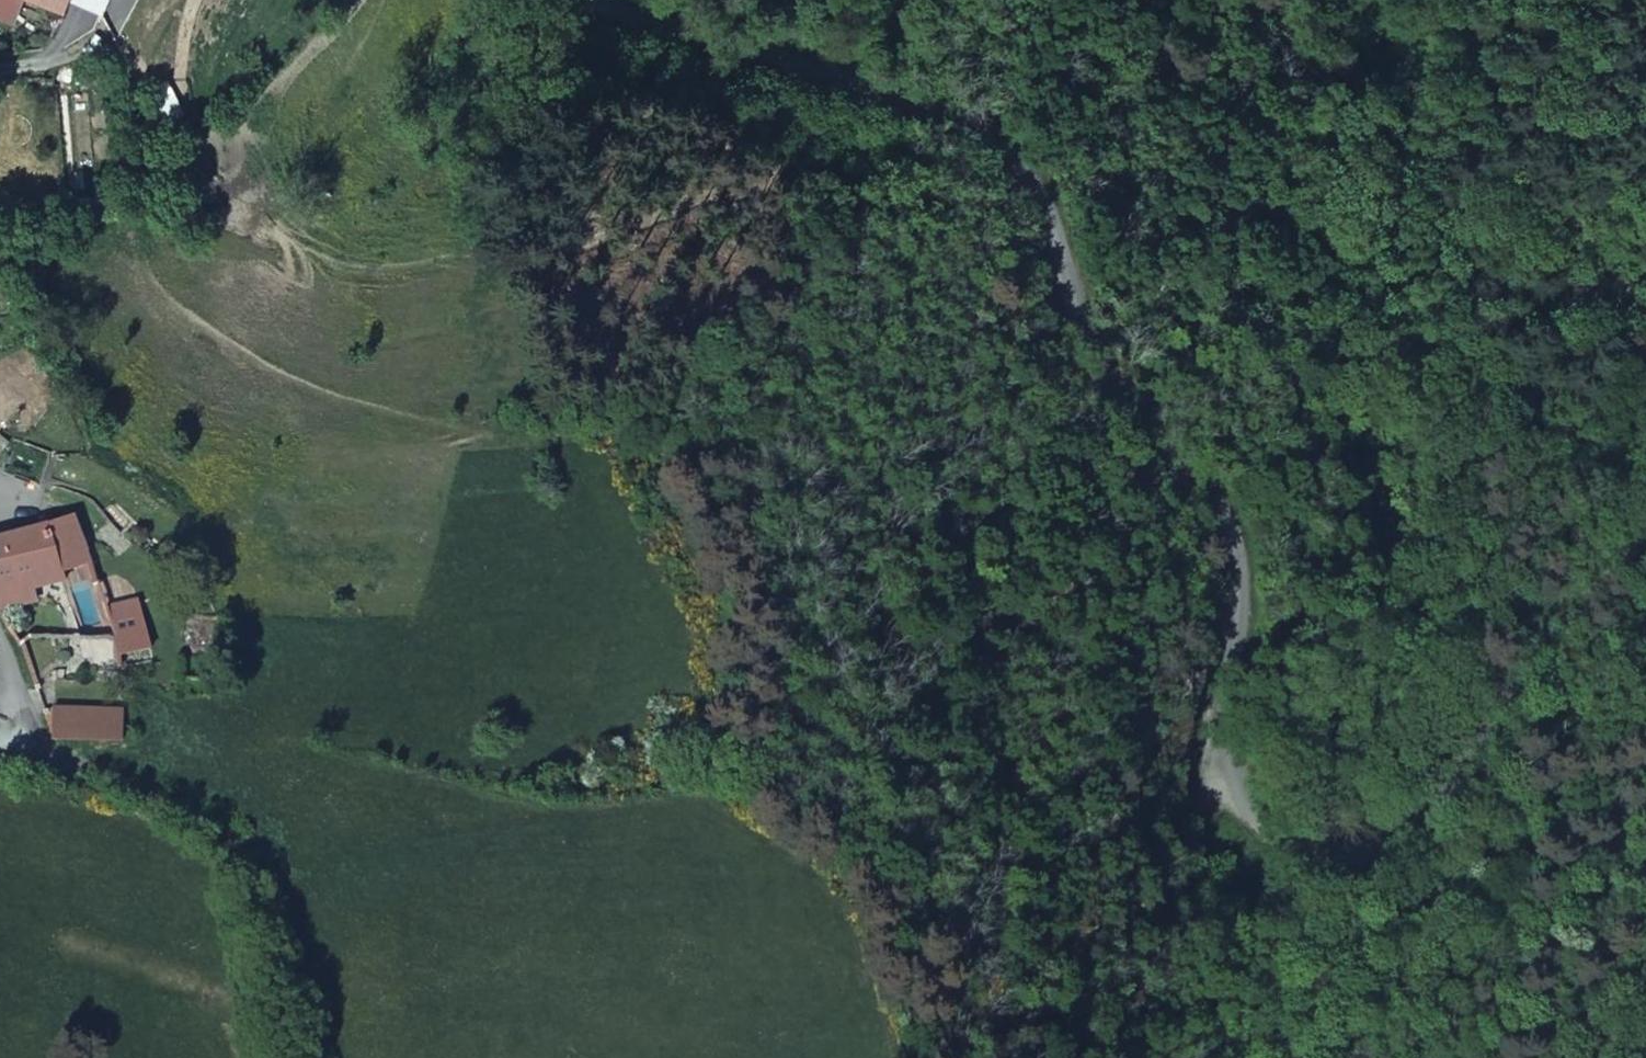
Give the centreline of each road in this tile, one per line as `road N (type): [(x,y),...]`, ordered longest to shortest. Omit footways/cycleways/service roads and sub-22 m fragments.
road 1 (residential): [(624,0),(946,106),(1029,173),(1104,363),(1241,524),(1241,730),(1249,781),(1279,827),(1348,854),(1382,846),(1413,825),(1476,757),(1505,701),(1645,552)]
road 2 (track): [(10,670),(44,744),(254,863),(317,1057)]
road 3 (track): [(118,0),(84,41),(0,73)]

